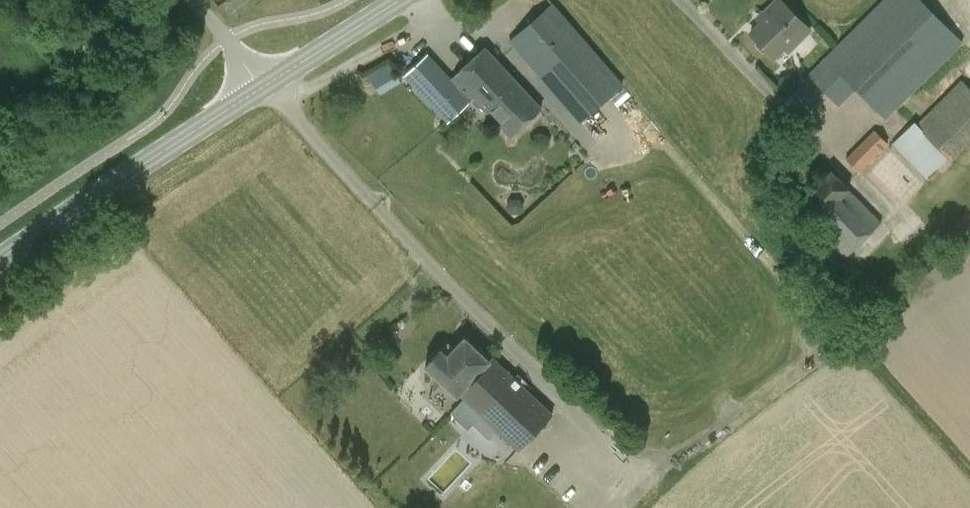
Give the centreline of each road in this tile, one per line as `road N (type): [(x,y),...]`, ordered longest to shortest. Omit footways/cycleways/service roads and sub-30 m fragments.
road 1 (secondary): [(0,260),(265,87)]
road 2 (secondary): [(265,87),(400,0)]

